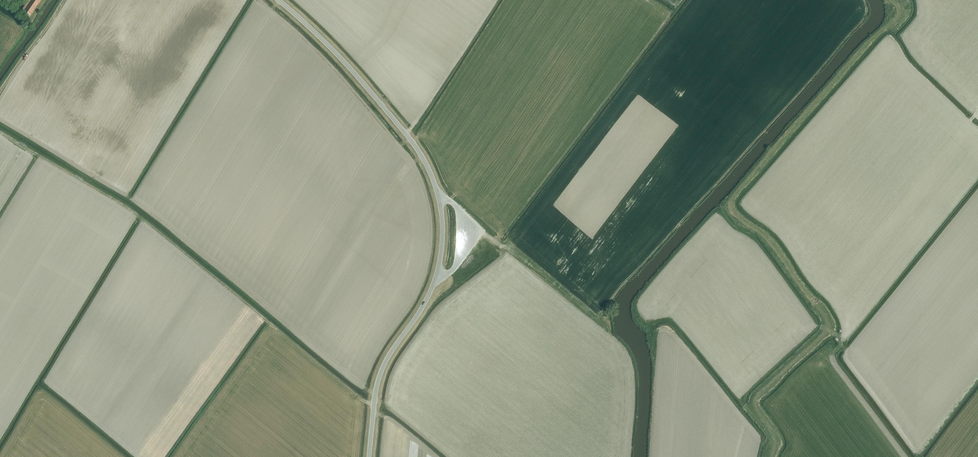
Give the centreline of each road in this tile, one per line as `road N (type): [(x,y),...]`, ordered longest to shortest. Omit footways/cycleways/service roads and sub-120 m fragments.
road 1 (track): [(891,0),(898,20),(870,41),(730,203),(772,245),(828,323),(757,399),(774,438),(772,456)]
road 2 (unclassified): [(369,456),(379,376),(438,272),(438,193),(401,126),(276,0)]

